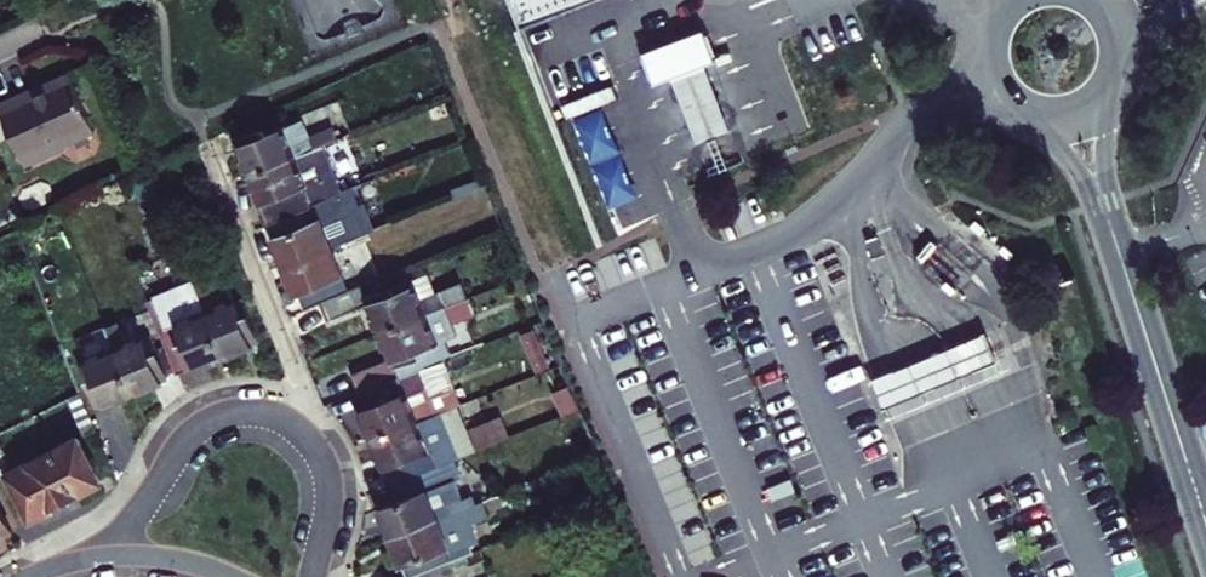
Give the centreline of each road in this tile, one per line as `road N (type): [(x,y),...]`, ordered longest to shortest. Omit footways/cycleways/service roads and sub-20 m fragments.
road 1 (residential): [(207,145),(294,363),(298,427)]
road 2 (residential): [(298,427),(247,408),(195,425),(113,556)]
road 3 (secondary): [(1205,525),(1132,294)]
road 4 (secondary): [(1032,124),(1073,165),(1132,294)]
road 5 (secondary): [(1132,294),(1106,161),(1113,100)]
road 6 (residential): [(314,576),(329,481),(298,427)]
road 7 (secondary): [(989,15),(979,50),(987,85),(1032,124)]
road 8 (residential): [(231,576),(180,561),(113,556)]

